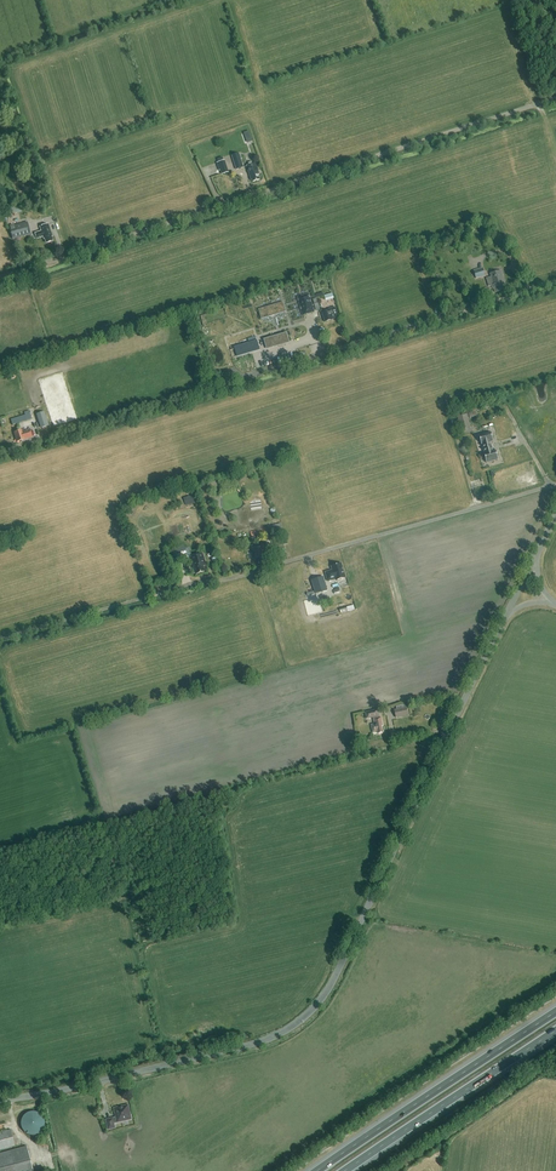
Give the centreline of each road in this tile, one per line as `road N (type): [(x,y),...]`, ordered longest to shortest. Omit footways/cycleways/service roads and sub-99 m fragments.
road 1 (tertiary): [(0,1100),(242,1049),(307,1015),(504,611)]
road 2 (track): [(0,277),(555,98)]
road 3 (track): [(0,638),(555,484)]
road 4 (track): [(222,338),(228,362),(254,375),(555,283)]
road 5 (motorway): [(555,1012),(317,1170)]
road 6 (motorway): [(345,1170),(555,1030)]

